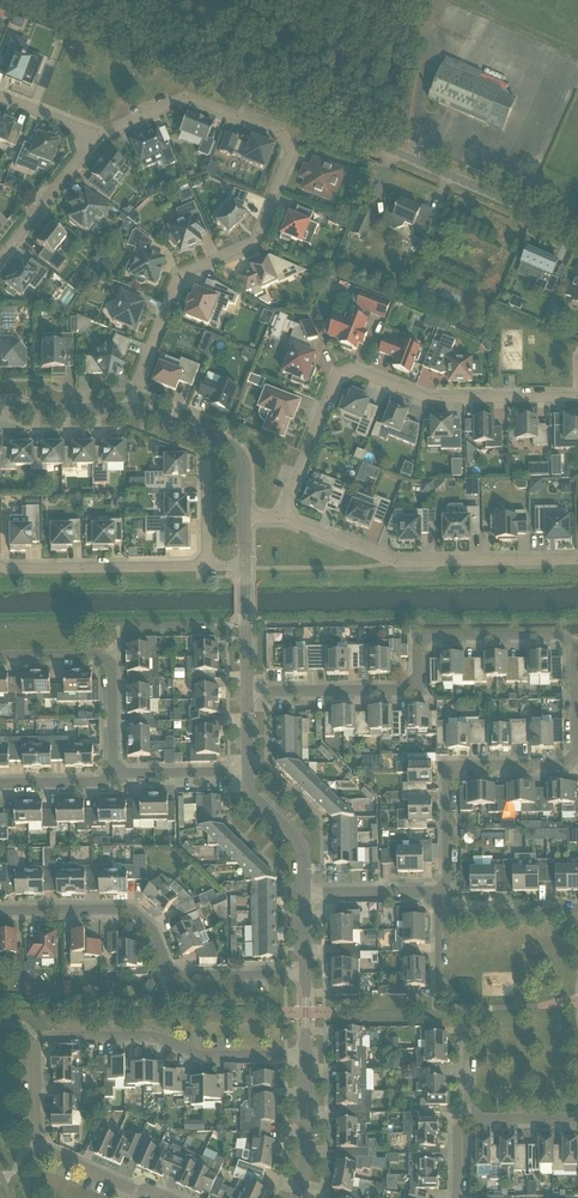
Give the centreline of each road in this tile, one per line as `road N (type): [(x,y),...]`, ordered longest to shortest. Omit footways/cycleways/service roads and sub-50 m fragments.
road 1 (unclassified): [(577,231),(34,0)]
road 2 (residential): [(96,136),(184,98),(285,135),(292,152),(255,241),(179,275),(128,408)]
road 3 (residential): [(134,1189),(38,1146),(40,1045),(155,1039),(203,1059),(308,1059)]
road 4 (residential): [(575,692),(573,640),(562,634),(430,635),(418,645),(418,688),(246,693)]
road 5 (residential): [(308,973),(178,974),(146,921),(133,913),(0,913)]
road 6 (residential): [(281,518),(394,562),(577,560)]
road 7 (residential): [(440,893),(449,879),(446,780),(456,765),(577,762)]
road 8 (residential): [(577,397),(429,398),(353,370),(335,377)]
road 9 (residential): [(114,774),(101,652),(0,655)]
road 10 (residential): [(208,566),(0,568)]
road 11 (residential): [(244,519),(242,467),(230,448),(128,408)]
road 12 (residential): [(0,257),(96,136)]
road 13 (residential): [(335,377),(281,518)]
road 14 (residential): [(305,895),(304,848),(259,800),(247,773)]
road 15 (residential): [(294,1197),(307,1160),(308,1059)]
road 16 (residential): [(305,895),(440,893)]
road 17 (residential): [(114,774),(247,773)]
road 18 (residential): [(128,408),(31,410),(0,400)]
road 19 (residential): [(448,913),(577,914)]
road 20 (residential): [(246,693),(244,566)]

